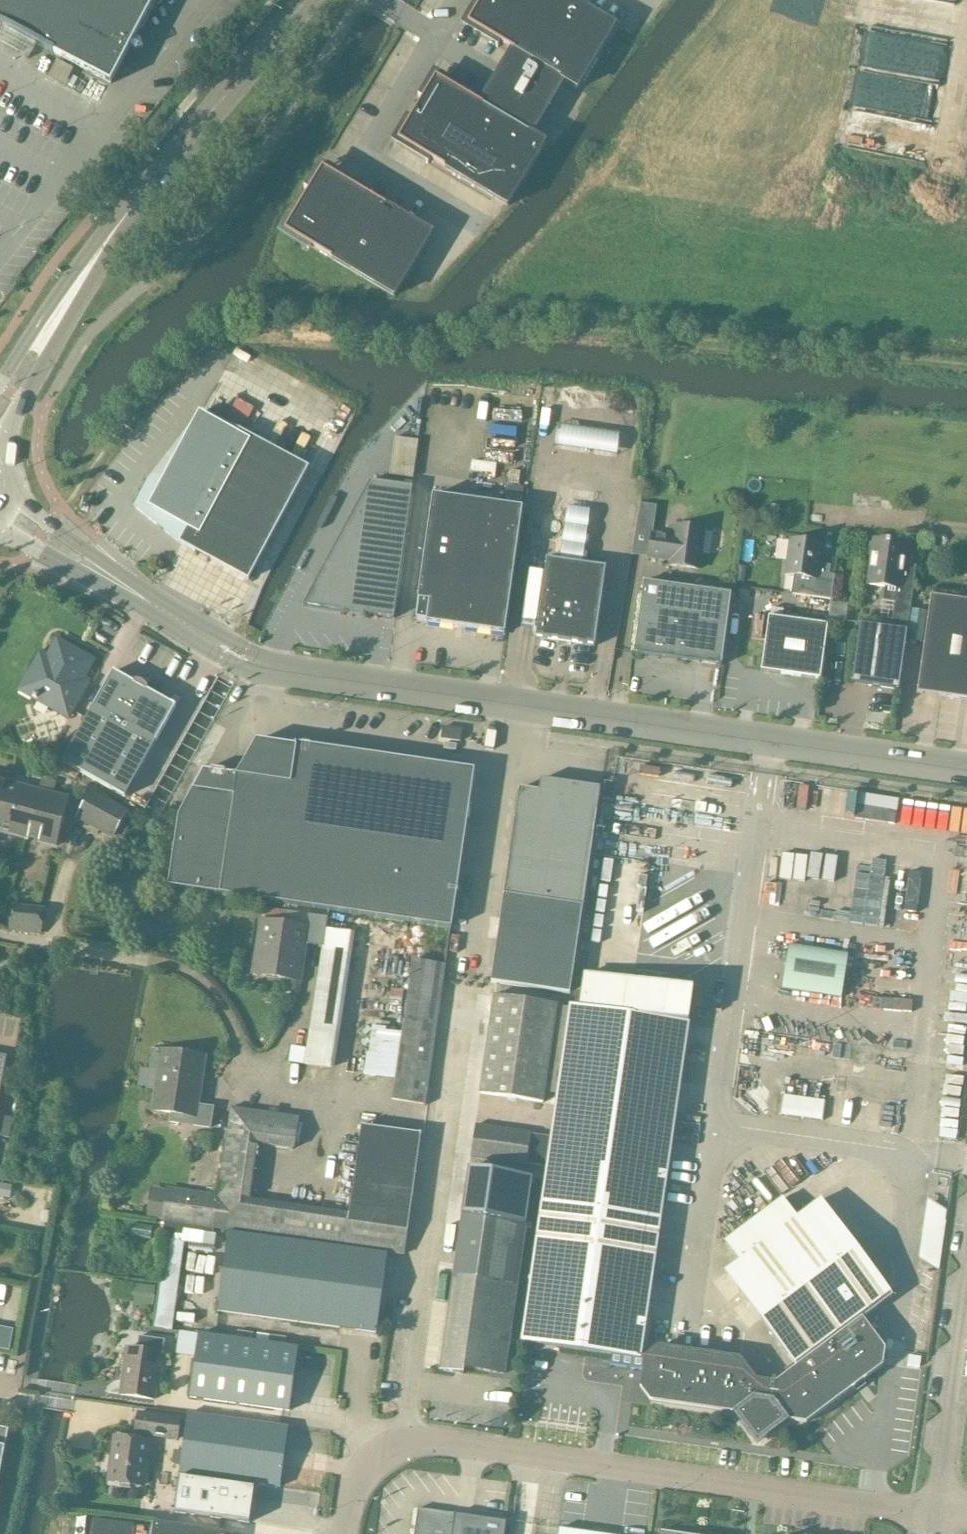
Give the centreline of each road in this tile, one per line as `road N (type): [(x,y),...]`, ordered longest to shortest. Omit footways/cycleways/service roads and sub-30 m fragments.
road 1 (unclassified): [(966,772),(294,674),(234,654),(152,604)]
road 2 (unclassified): [(403,1443),(437,1441),(938,1513)]
road 3 (unclassified): [(403,1443),(467,989)]
road 4 (primary): [(111,235),(308,0)]
road 5 (unclassified): [(474,223),(361,157),(437,36)]
road 6 (primary): [(2,442),(111,235)]
road 7 (unclassified): [(938,1513),(966,1304)]
road 8 (primary): [(111,235),(68,277),(0,379)]
road 9 (unclassified): [(152,604),(14,491)]
road 10 (unclassified): [(0,536),(152,604)]
road 11 (unclassified): [(437,36),(567,116)]
road 12 (unclassified): [(966,531),(833,519)]
road 13 (track): [(943,169),(966,41)]

